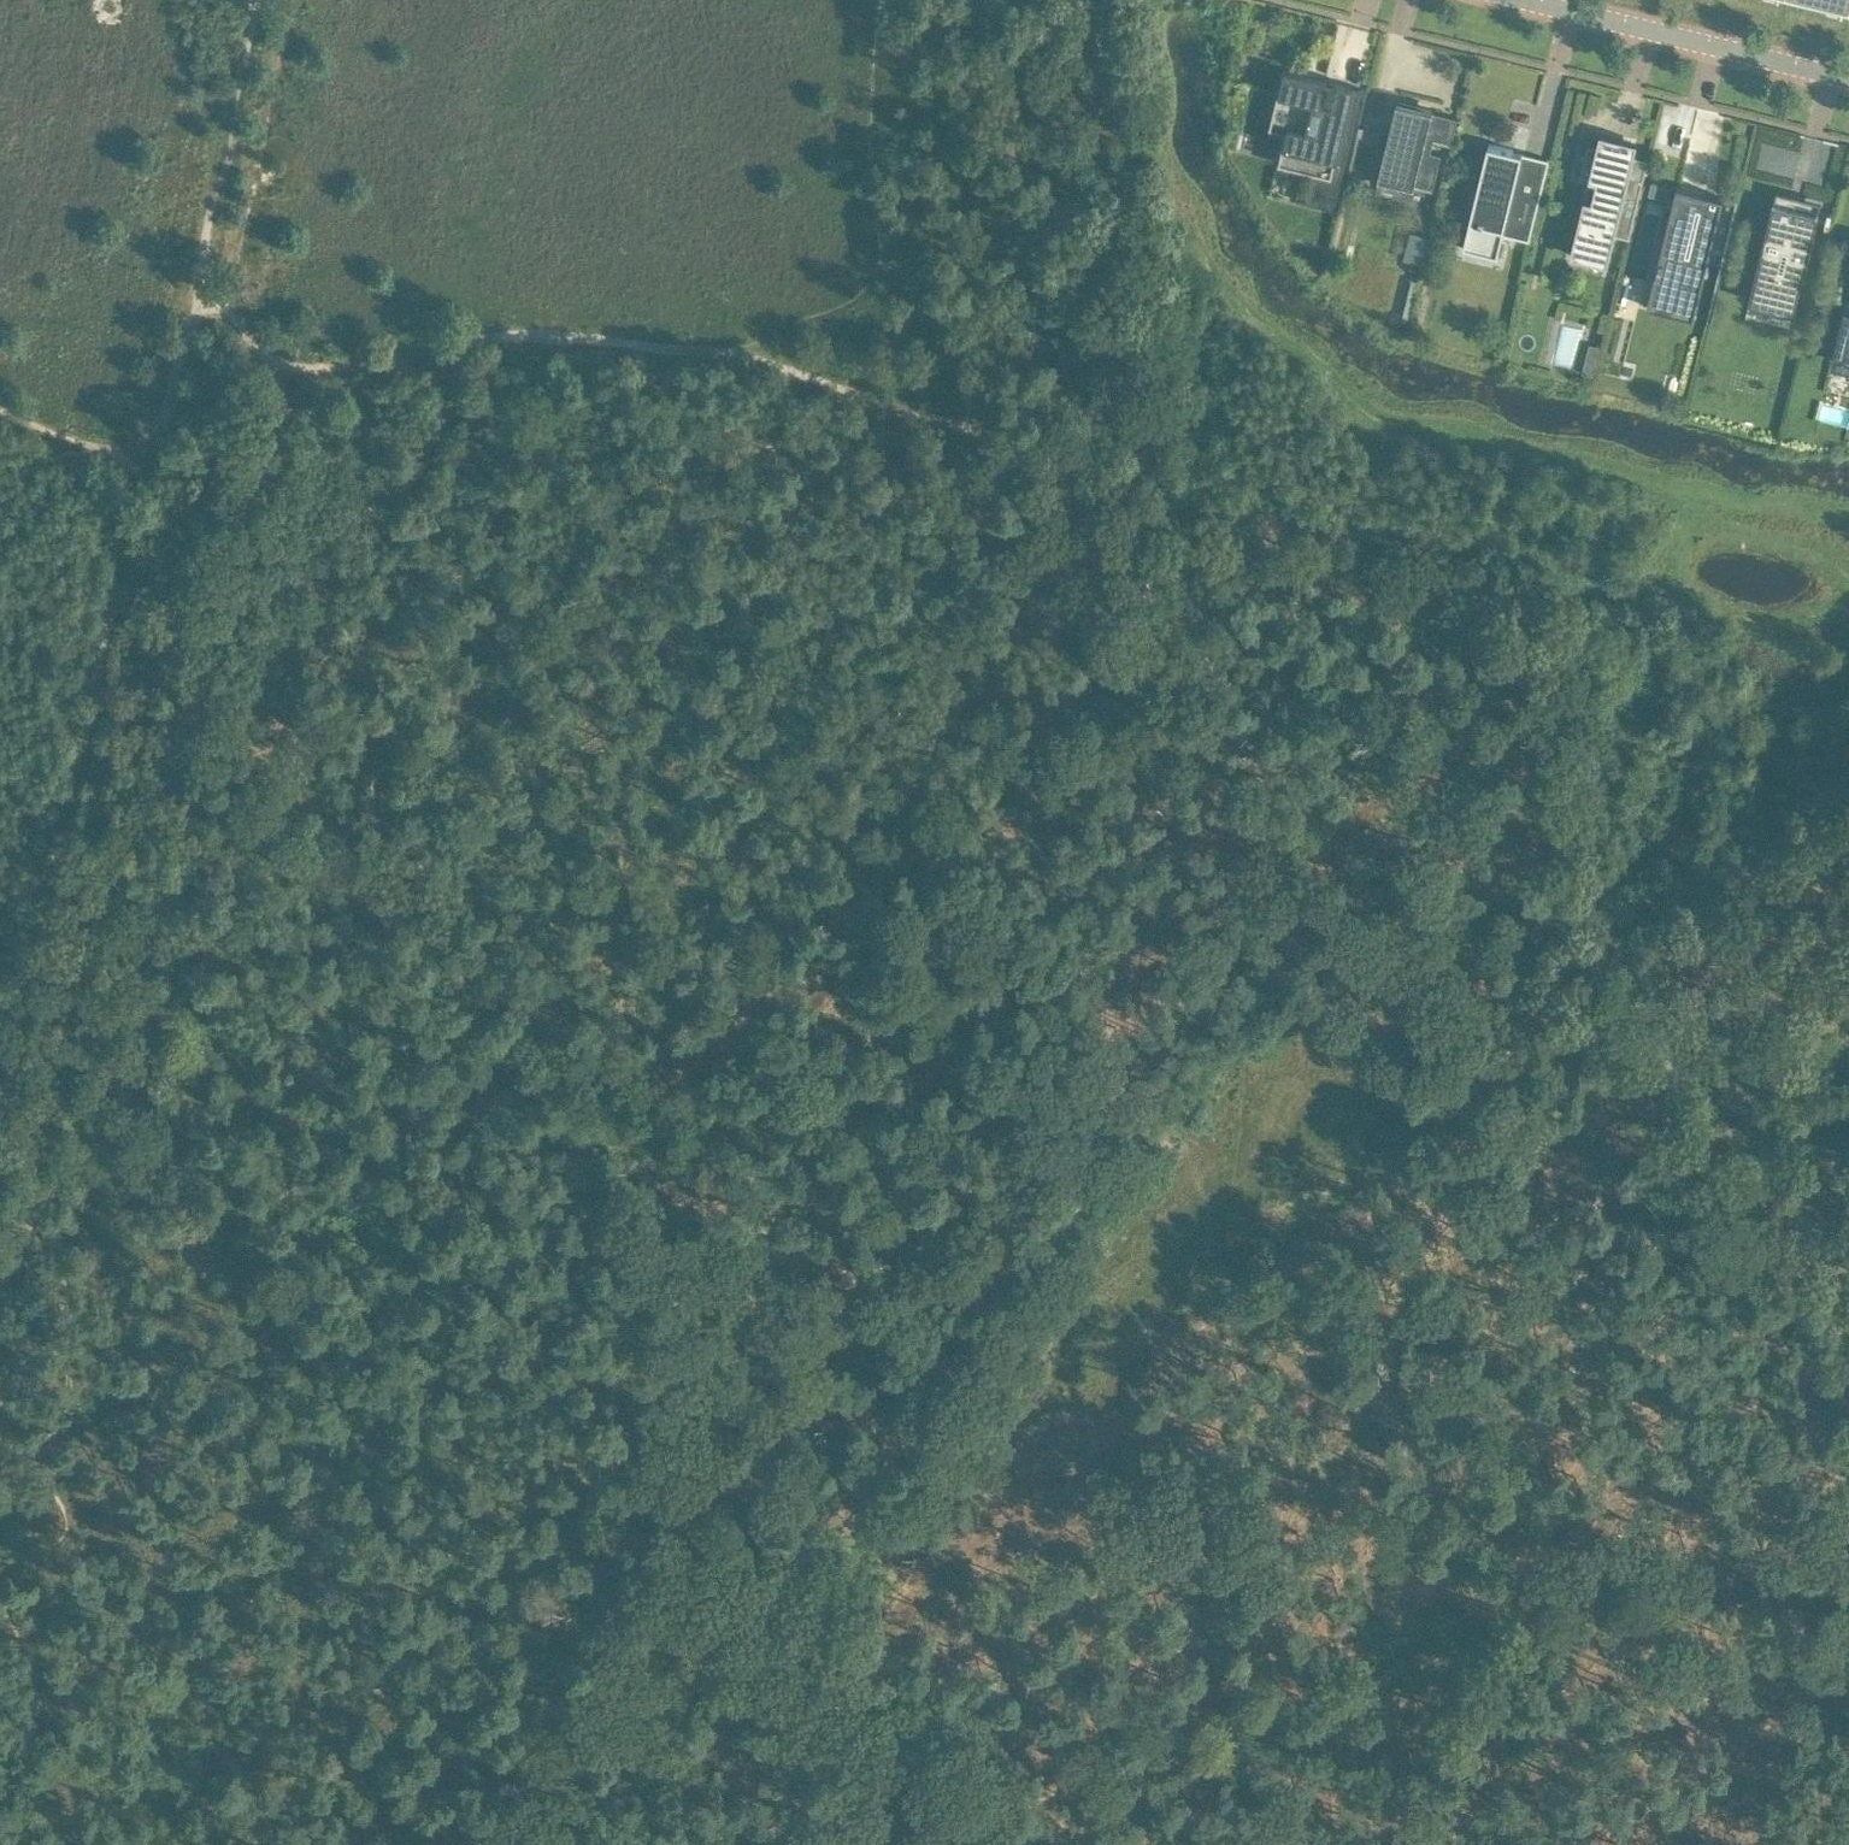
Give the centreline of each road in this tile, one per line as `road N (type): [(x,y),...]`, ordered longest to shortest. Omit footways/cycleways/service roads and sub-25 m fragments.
road 1 (unclassified): [(1848,83),(1517,0)]

